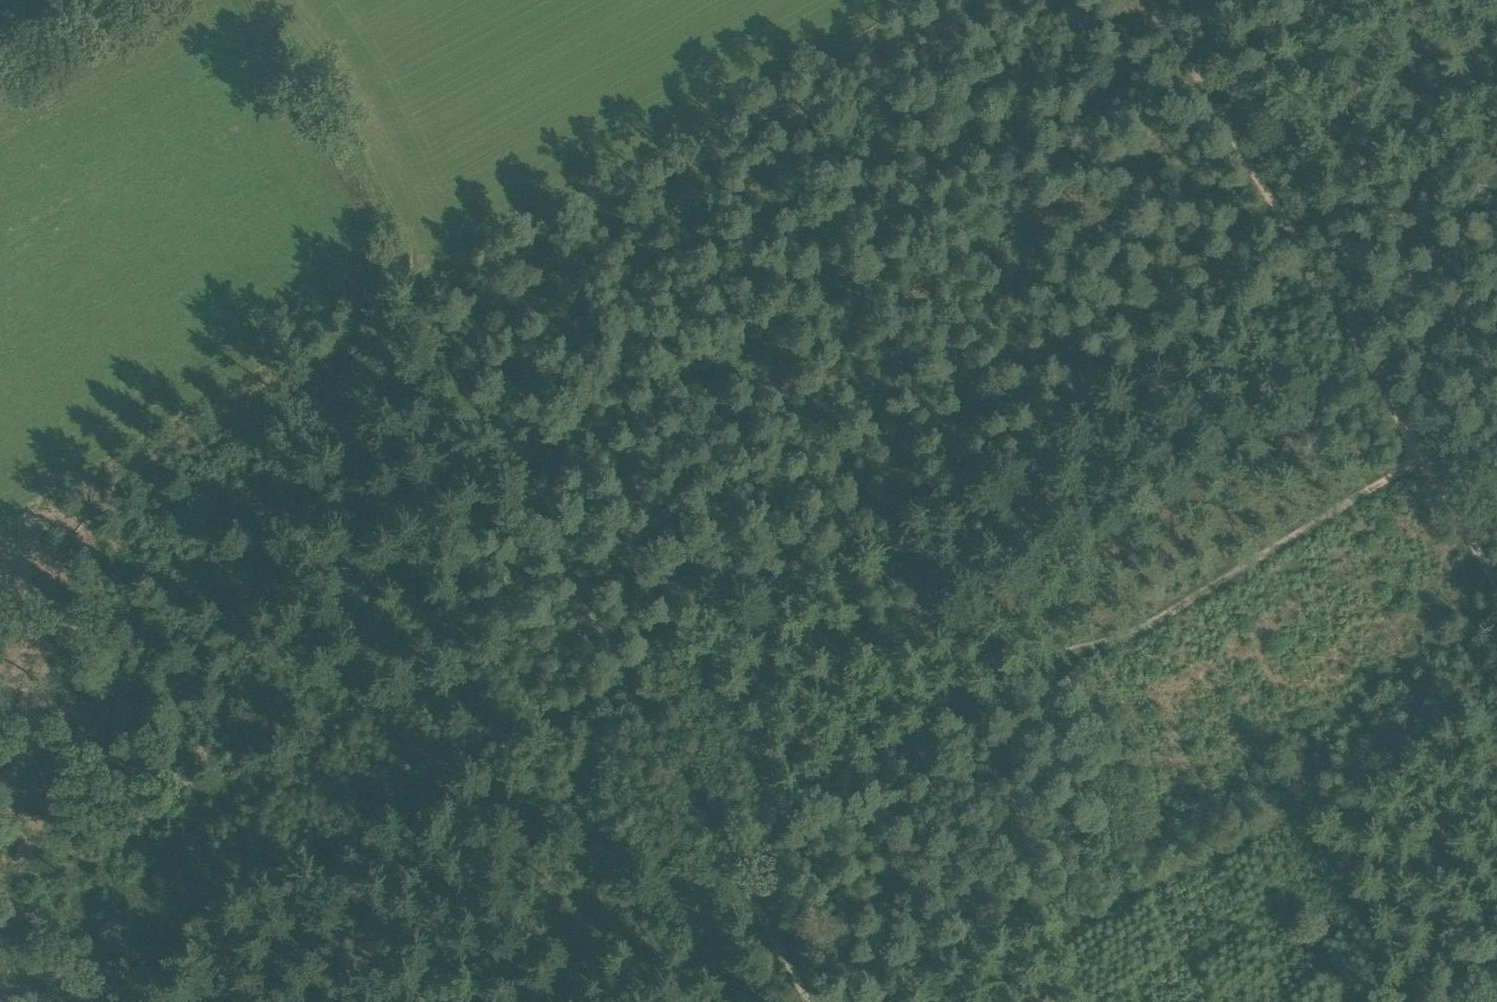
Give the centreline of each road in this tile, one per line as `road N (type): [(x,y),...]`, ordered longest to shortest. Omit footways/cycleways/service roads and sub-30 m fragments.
road 1 (track): [(1206,92),(1039,178),(883,284),(741,354),(526,482)]
road 2 (track): [(526,482),(809,1001)]
road 3 (track): [(1206,92),(1496,605)]
road 4 (track): [(526,482),(425,292),(402,226),(335,95),(276,0)]
road 5 (track): [(1279,230),(1373,206),(1496,142)]
road 6 (track): [(0,82),(148,0)]

